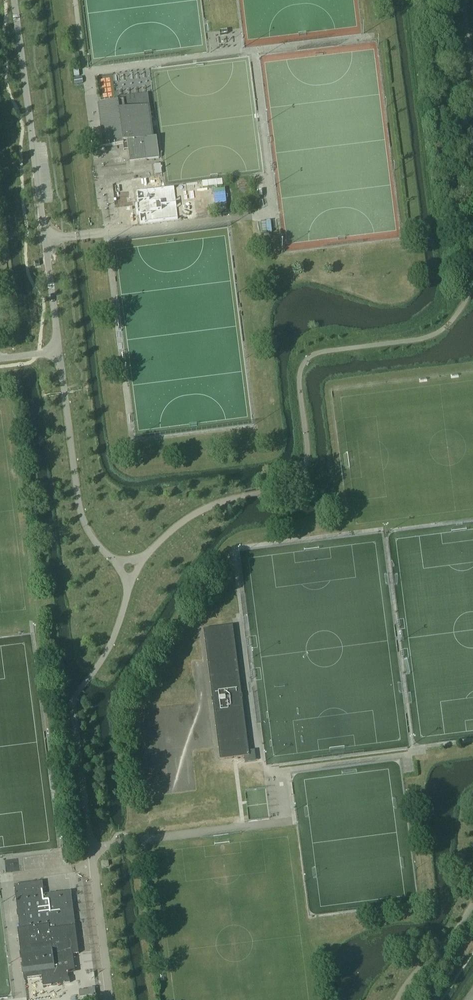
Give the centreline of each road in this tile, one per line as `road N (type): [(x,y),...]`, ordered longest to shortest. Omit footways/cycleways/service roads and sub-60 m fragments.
road 1 (unclassified): [(0,361),(58,354),(15,0)]
road 2 (unclassified): [(110,999),(88,847)]

